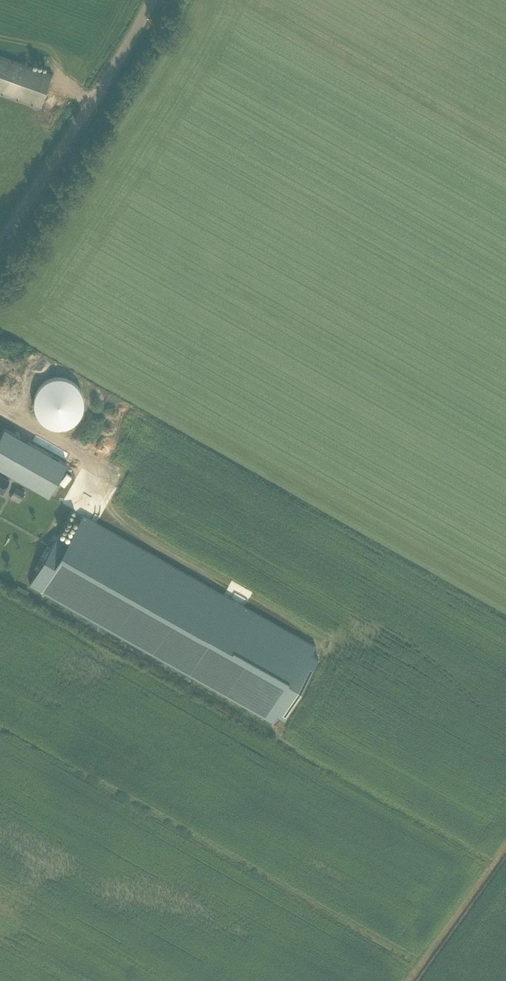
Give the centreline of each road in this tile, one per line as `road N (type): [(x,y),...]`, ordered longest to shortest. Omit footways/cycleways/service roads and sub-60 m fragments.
road 1 (unclassified): [(0,236),(145,0)]

